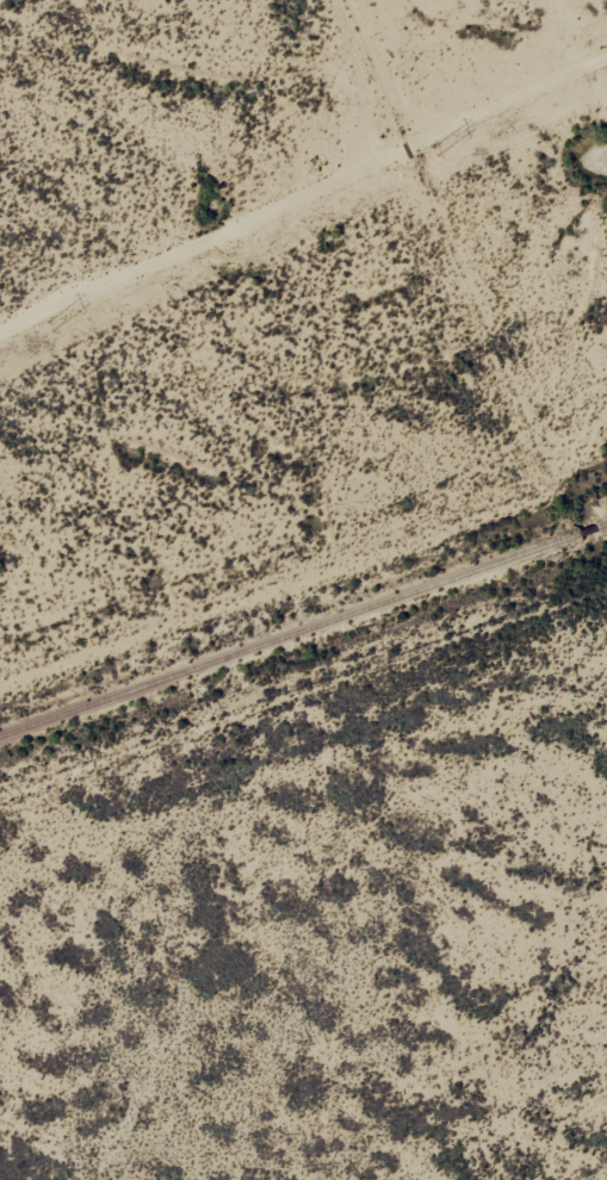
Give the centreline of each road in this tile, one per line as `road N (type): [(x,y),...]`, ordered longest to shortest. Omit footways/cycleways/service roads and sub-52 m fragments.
road 1 (residential): [(0,650),(364,529),(470,435),(606,401)]
road 2 (track): [(606,636),(0,852)]

